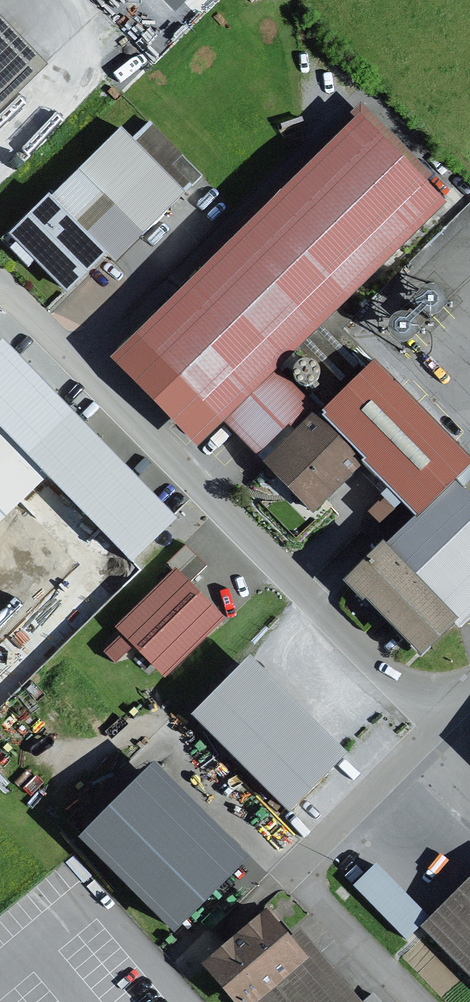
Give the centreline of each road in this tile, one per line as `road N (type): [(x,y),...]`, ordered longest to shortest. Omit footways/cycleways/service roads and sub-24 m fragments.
road 1 (residential): [(0,289),(437,729),(469,696)]

